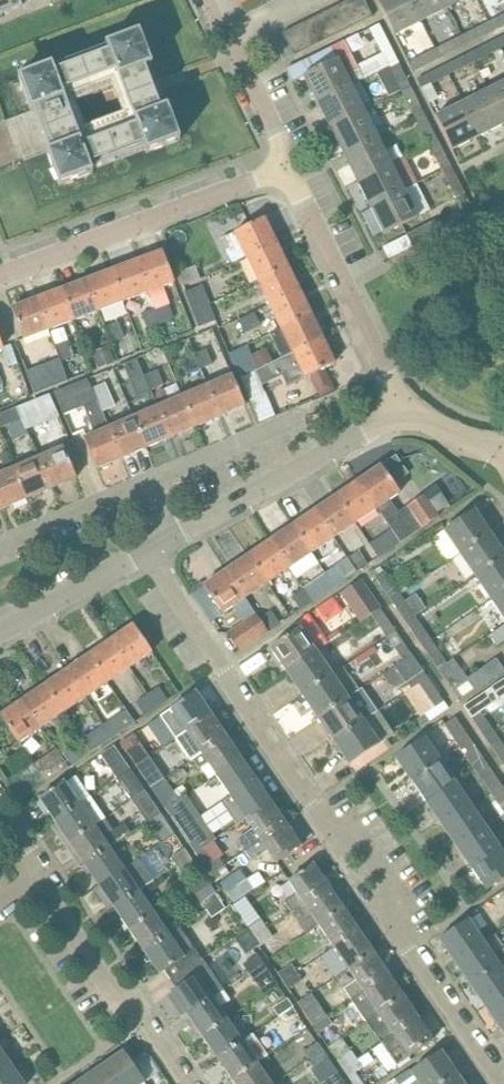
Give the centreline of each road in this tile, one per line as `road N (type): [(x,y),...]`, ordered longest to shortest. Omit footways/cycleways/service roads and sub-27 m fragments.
road 1 (residential): [(502,1083),(395,924),(391,889),(356,833),(330,826),(147,551)]
road 2 (residential): [(0,275),(281,169)]
road 3 (residential): [(281,169),(407,408)]
road 4 (residential): [(172,537),(407,408)]
road 5 (residential): [(191,1083),(147,1019),(112,990),(40,875)]
road 6 (residential): [(142,488),(314,415)]
road 7 (residential): [(209,0),(274,128),(281,169)]
road 8 (residential): [(0,632),(147,551)]
road 9 (residential): [(0,549),(142,488)]

